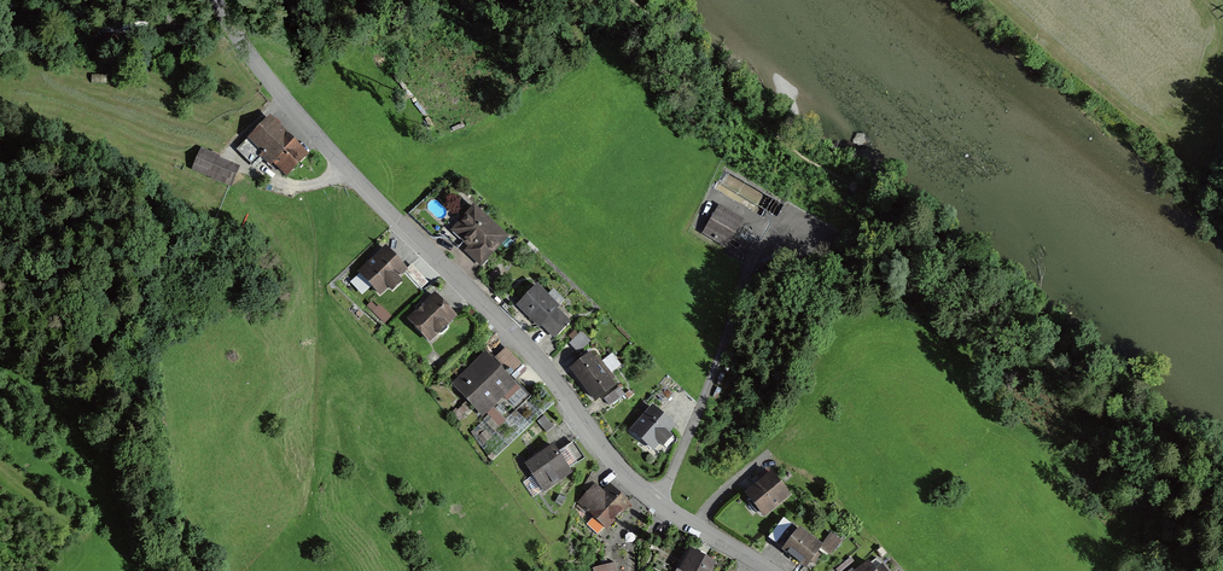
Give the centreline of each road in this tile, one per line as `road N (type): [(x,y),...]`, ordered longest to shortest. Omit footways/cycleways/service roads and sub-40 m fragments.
road 1 (unclassified): [(217,0),(267,80),(346,170),(537,357),(618,464),(767,570)]

